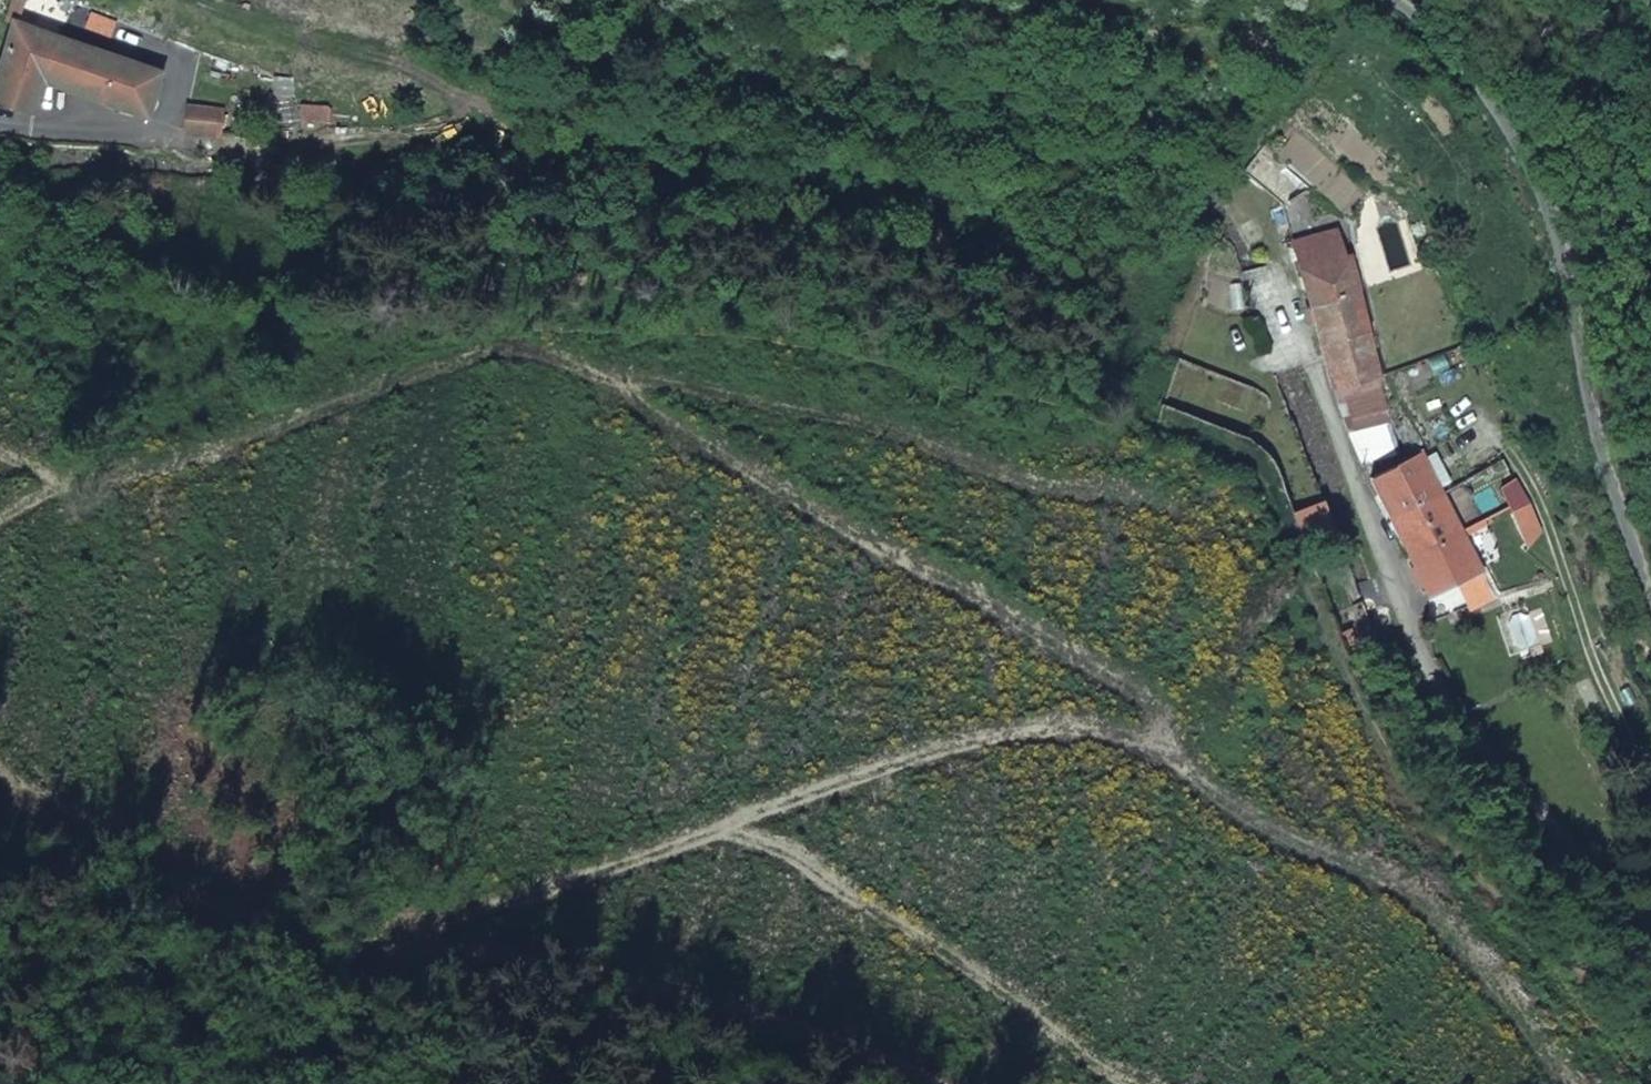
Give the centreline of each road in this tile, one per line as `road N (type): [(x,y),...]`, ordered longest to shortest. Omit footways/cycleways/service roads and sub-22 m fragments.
road 1 (unclassified): [(1650,616),(1591,428),(1542,214),(1460,66),(1395,0)]
road 2 (residential): [(0,124),(164,135)]

